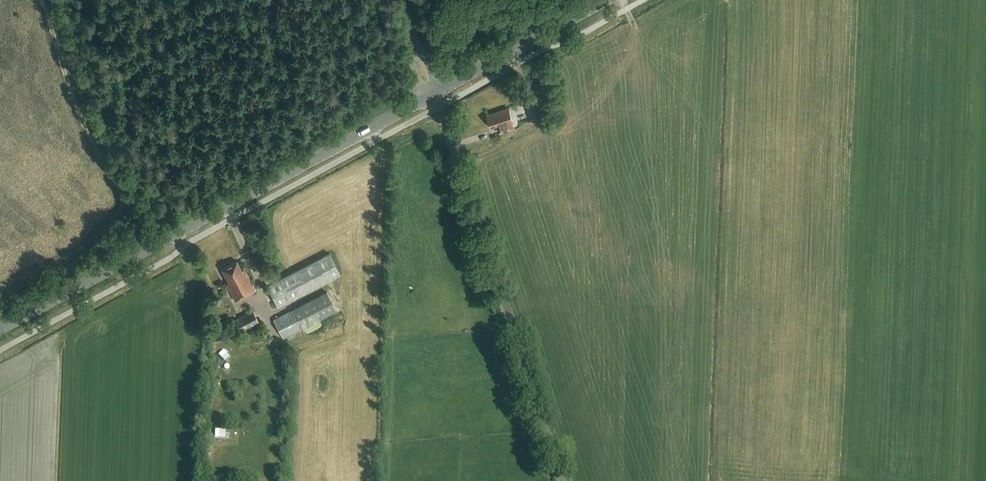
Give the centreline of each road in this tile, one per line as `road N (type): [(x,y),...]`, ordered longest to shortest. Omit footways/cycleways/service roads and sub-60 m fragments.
road 1 (tertiary): [(0,330),(429,98)]
road 2 (unclassified): [(557,480),(438,107)]
road 3 (track): [(41,0),(72,98),(122,208),(83,247),(0,289)]
road 4 (tertiary): [(439,93),(607,0)]

